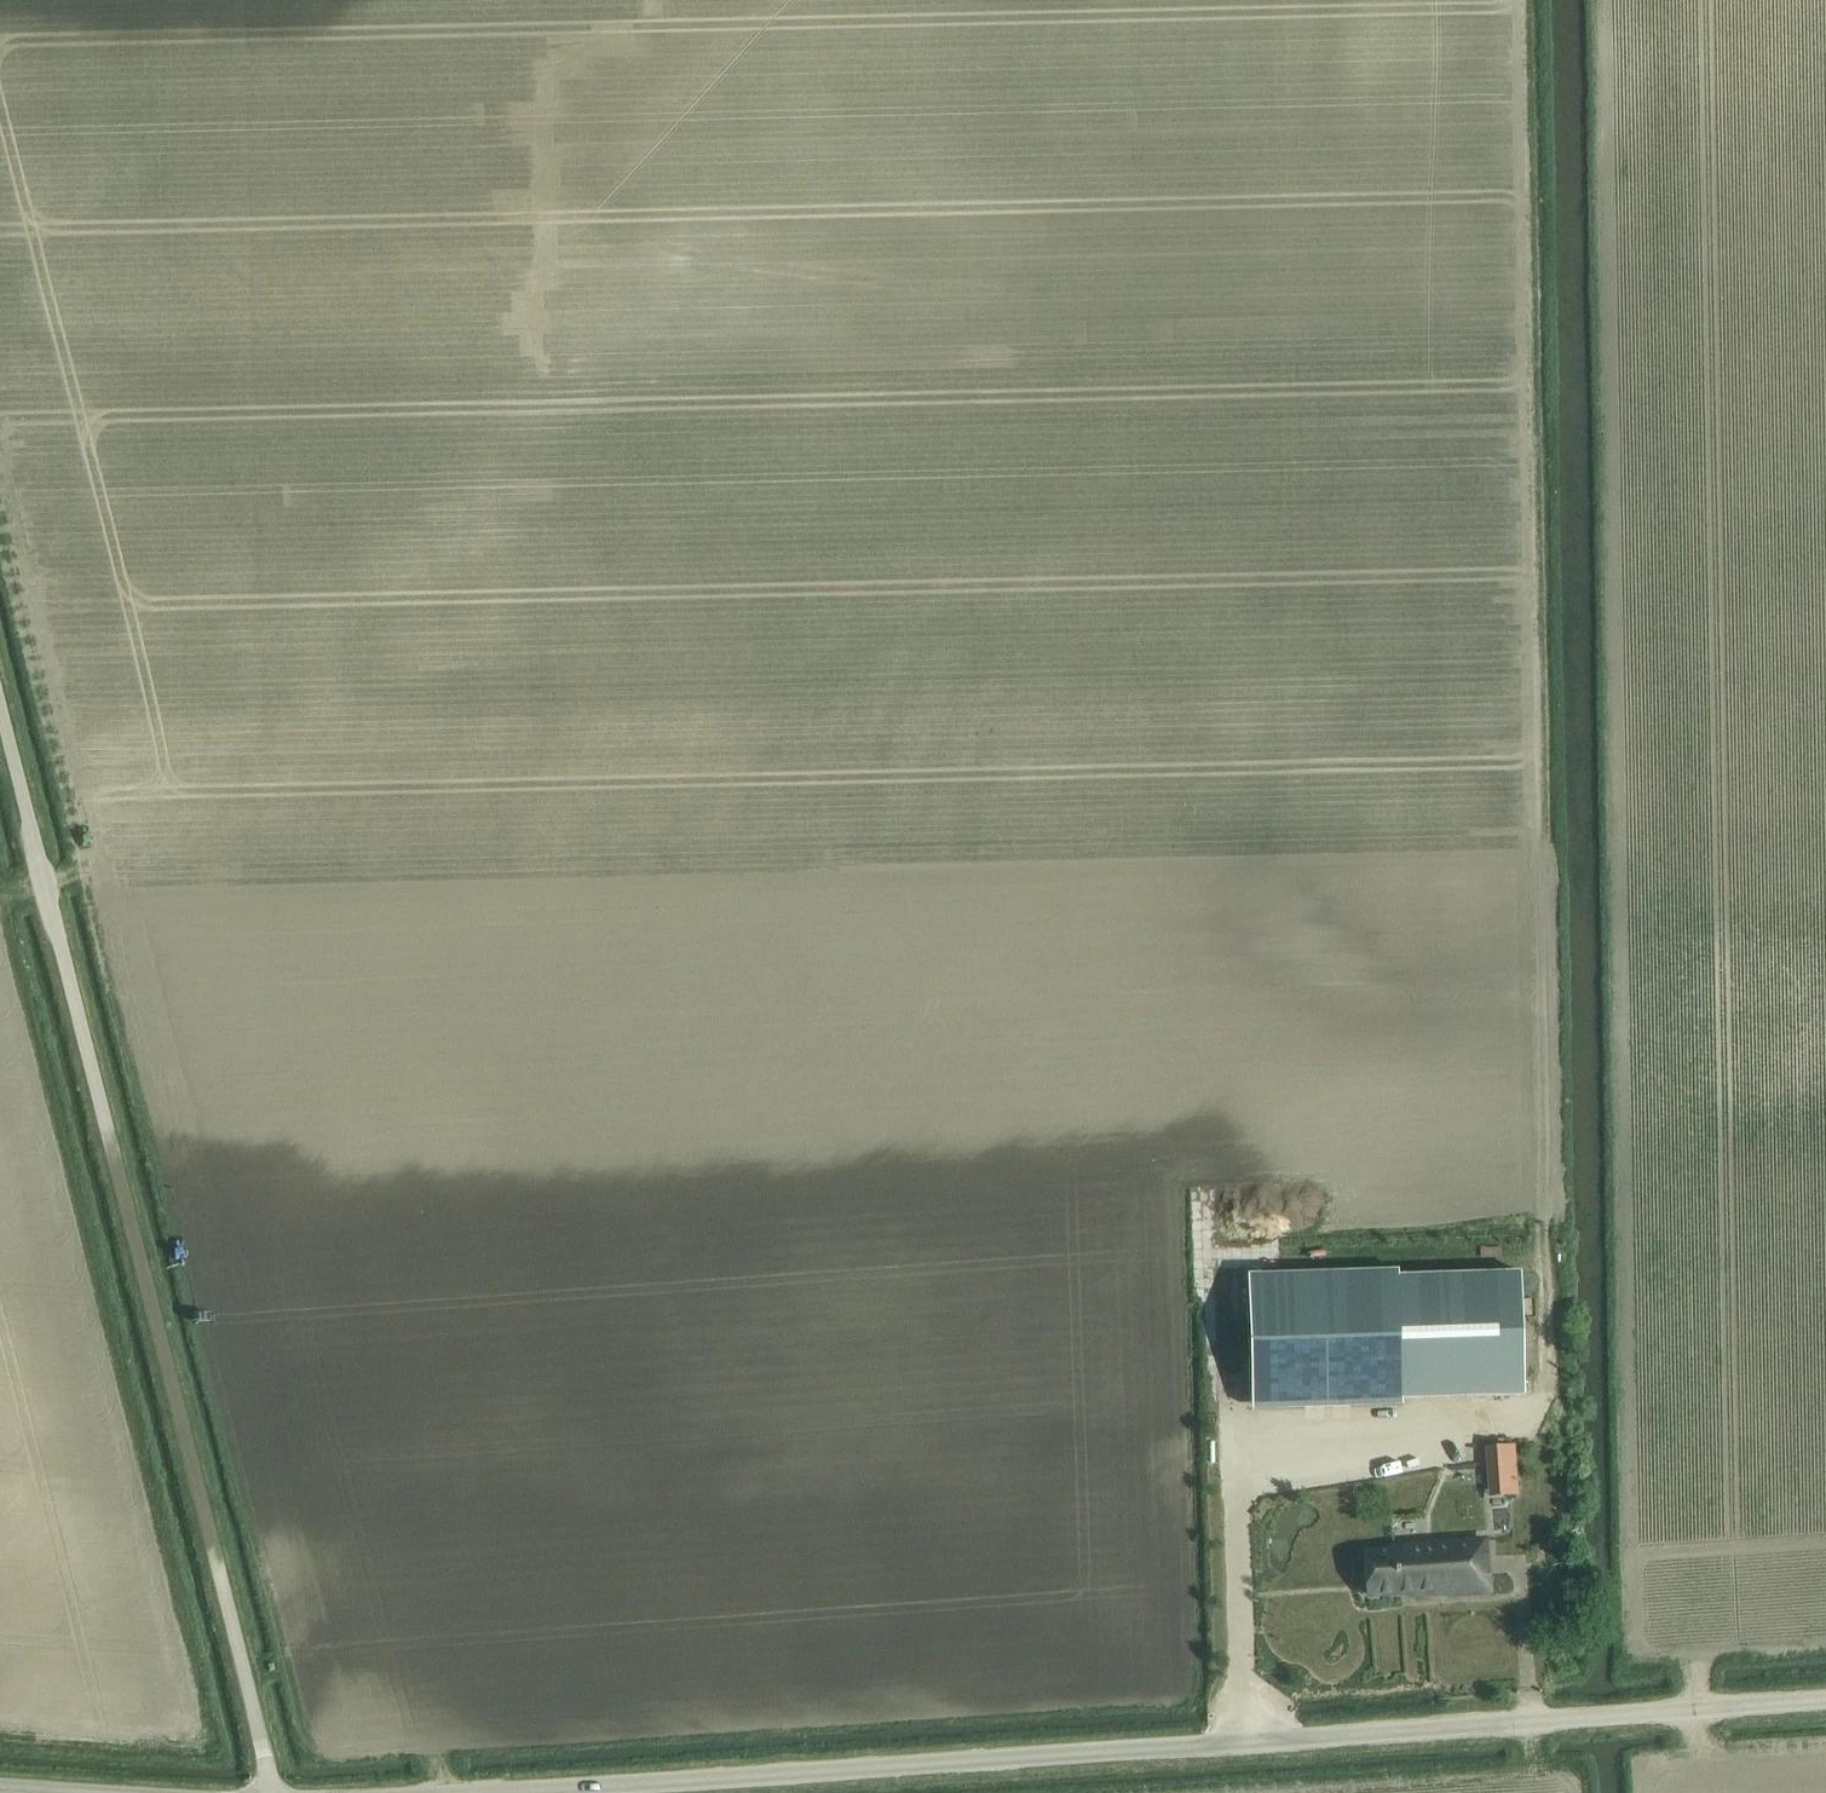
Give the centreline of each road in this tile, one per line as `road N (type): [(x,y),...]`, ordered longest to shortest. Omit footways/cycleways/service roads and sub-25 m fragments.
road 1 (unclassified): [(443,1792),(1825,1696)]
road 2 (unclassified): [(278,1792),(0,713)]
road 3 (unclassified): [(0,1782),(137,1792)]

